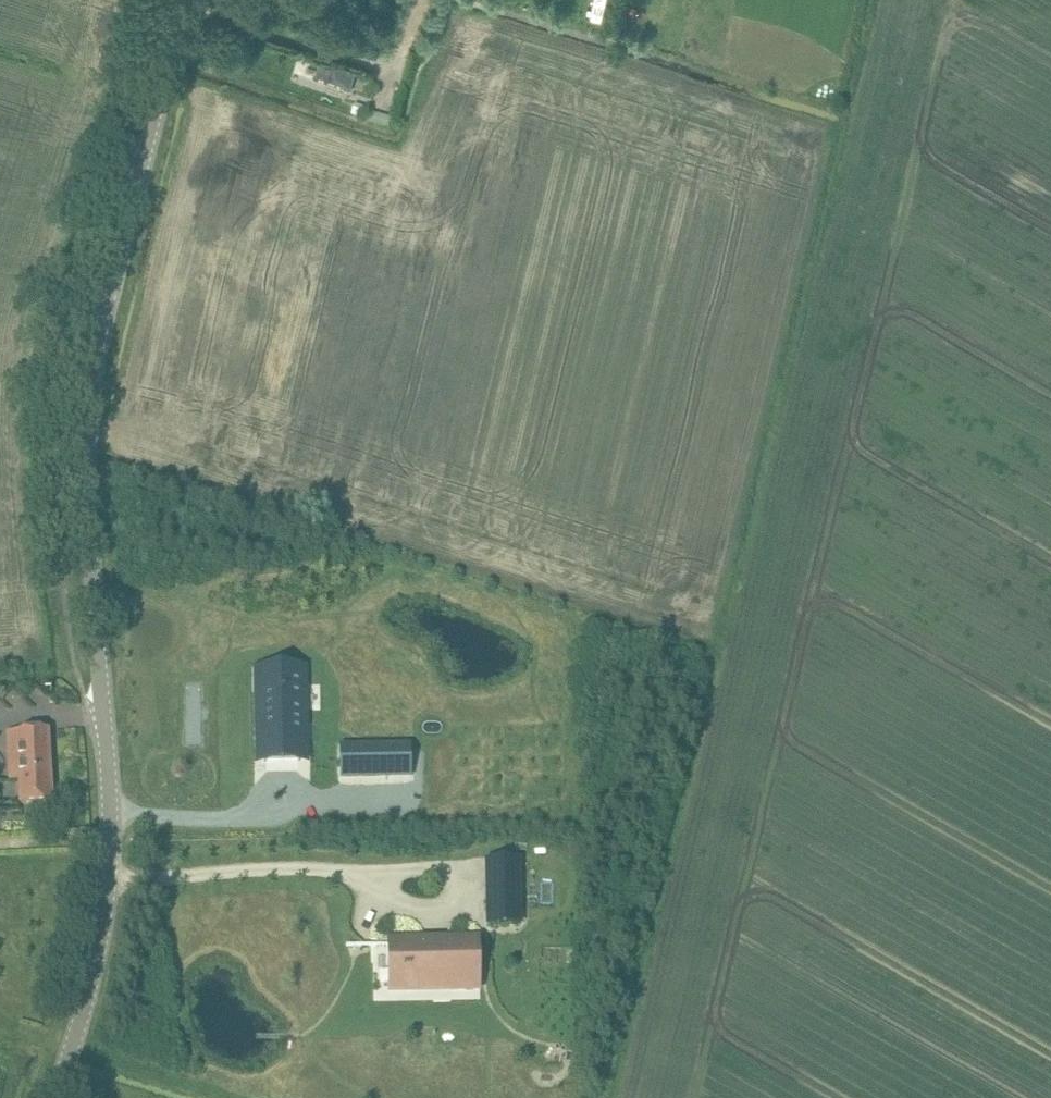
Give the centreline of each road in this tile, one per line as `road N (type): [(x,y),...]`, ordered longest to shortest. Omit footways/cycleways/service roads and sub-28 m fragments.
road 1 (unclassified): [(54,1097),(87,1000),(108,885),(86,454),(92,382),(184,0)]

